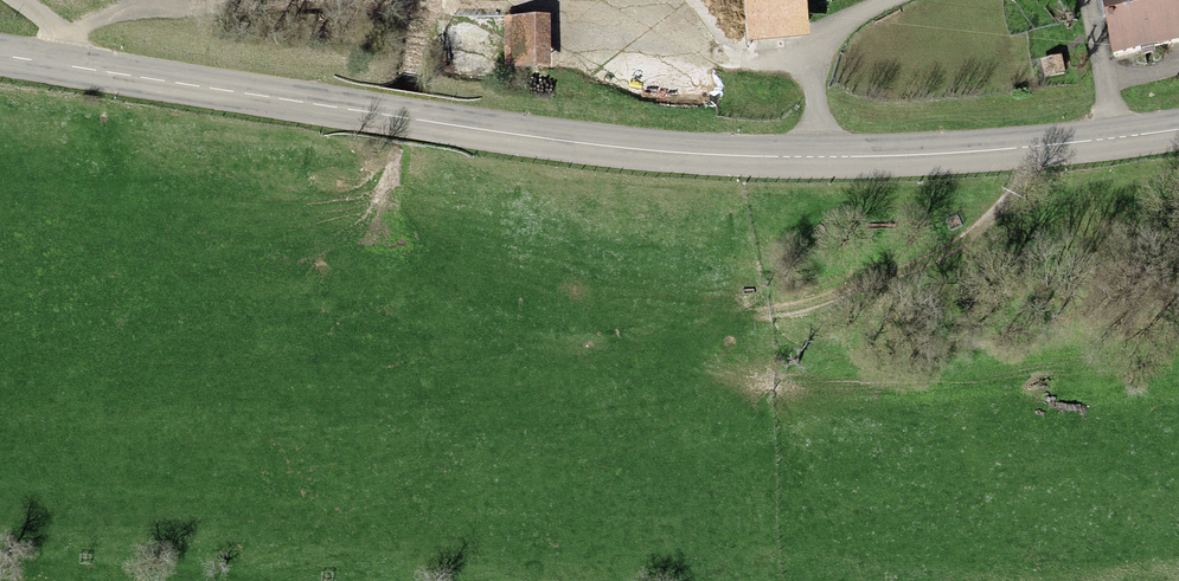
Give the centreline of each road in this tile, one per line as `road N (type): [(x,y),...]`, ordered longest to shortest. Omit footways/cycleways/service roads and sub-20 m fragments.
road 1 (secondary): [(1178,127),(908,160),(673,157),(515,141),(0,58)]
road 2 (track): [(762,317),(943,256),(1011,193),(1031,148)]

